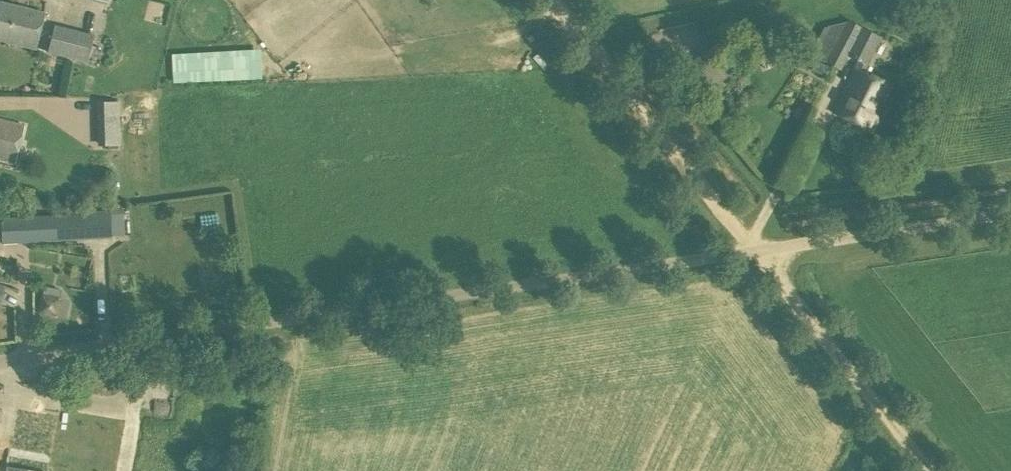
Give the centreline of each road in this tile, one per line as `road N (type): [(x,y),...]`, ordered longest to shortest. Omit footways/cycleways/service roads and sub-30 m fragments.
road 1 (unclassified): [(0,361),(1010,215)]
road 2 (track): [(934,470),(553,0)]

